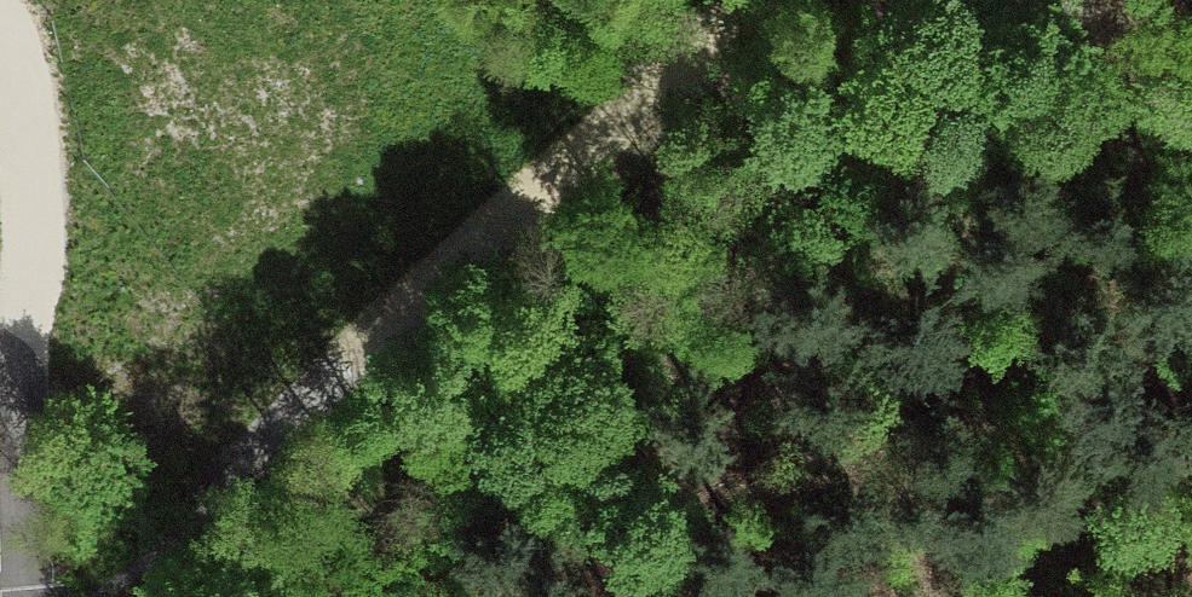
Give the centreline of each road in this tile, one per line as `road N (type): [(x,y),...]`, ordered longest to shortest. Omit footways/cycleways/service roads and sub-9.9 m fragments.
road 1 (track): [(763,0),(542,200),(76,596)]
road 2 (track): [(0,20),(22,92),(24,596)]
road 3 (track): [(1052,0),(1191,170)]

